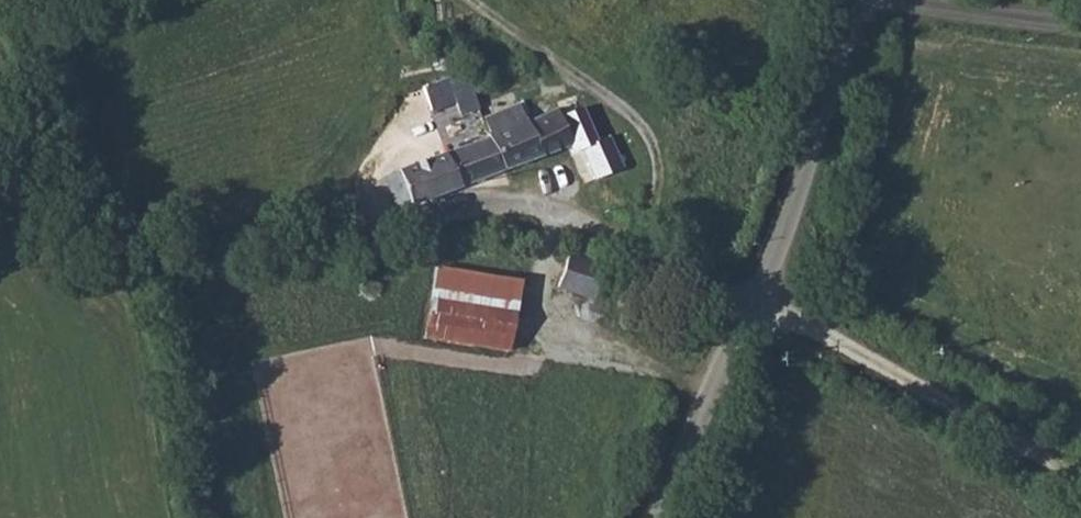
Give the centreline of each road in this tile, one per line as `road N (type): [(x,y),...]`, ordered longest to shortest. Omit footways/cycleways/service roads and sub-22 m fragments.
road 1 (track): [(1080,480),(804,325),(751,305)]
road 2 (unclassified): [(751,305),(554,217),(482,208),(419,221)]
road 3 (unclassified): [(751,305),(808,160),(856,0)]
road 4 (unclassified): [(654,517),(751,305)]
road 5 (residential): [(910,0),(1080,29)]

